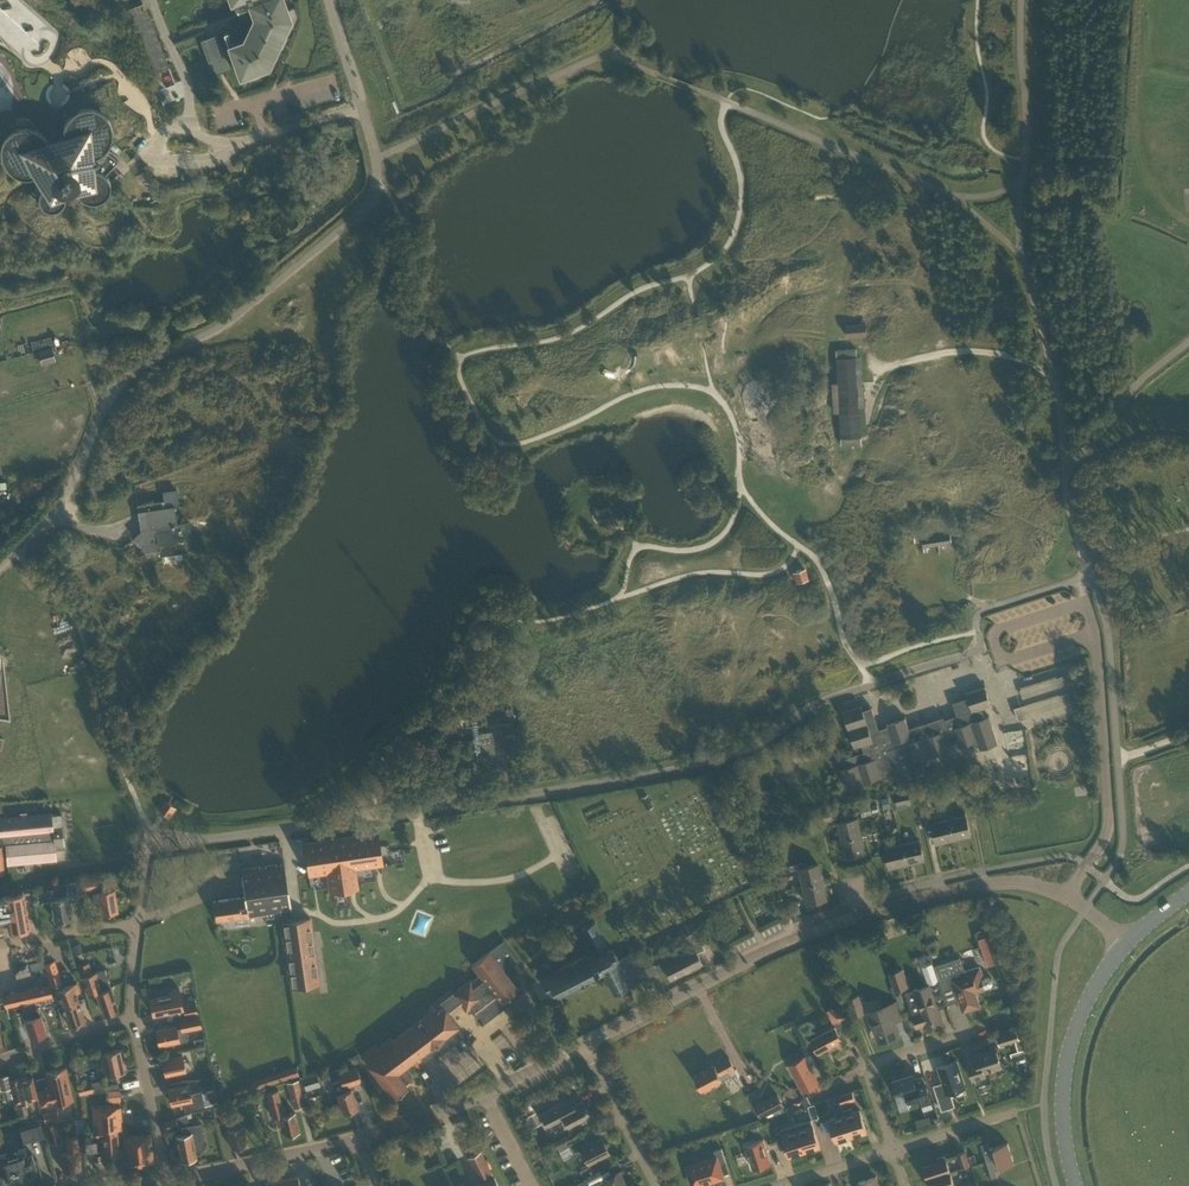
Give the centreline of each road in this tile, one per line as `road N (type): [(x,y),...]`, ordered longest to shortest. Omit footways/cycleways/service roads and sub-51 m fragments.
road 1 (unclassified): [(0,566),(70,485),(112,391),(137,368),(247,311),(367,205),(375,166),(360,109)]
road 2 (residential): [(590,1045),(764,952),(891,905),(985,884),(1026,884),(1068,896)]
road 3 (secondary): [(1075,1185),(1063,1091),(1069,1048),(1094,987),(1126,945)]
road 4 (residential): [(892,1152),(872,1102),(870,1078),(882,1060),(982,1029)]
road 5 (residential): [(165,1183),(354,1140)]
road 6 (track): [(1054,379),(1022,362),(976,352),(882,373)]
road 7 (residential): [(165,1183),(133,1015)]
road 8 (residential): [(660,1185),(590,1045)]
road 9 (residential): [(354,1140),(488,1095)]
road 10 (residential): [(133,1015),(0,1058)]
road 11 (residential): [(892,1152),(1012,1112)]

